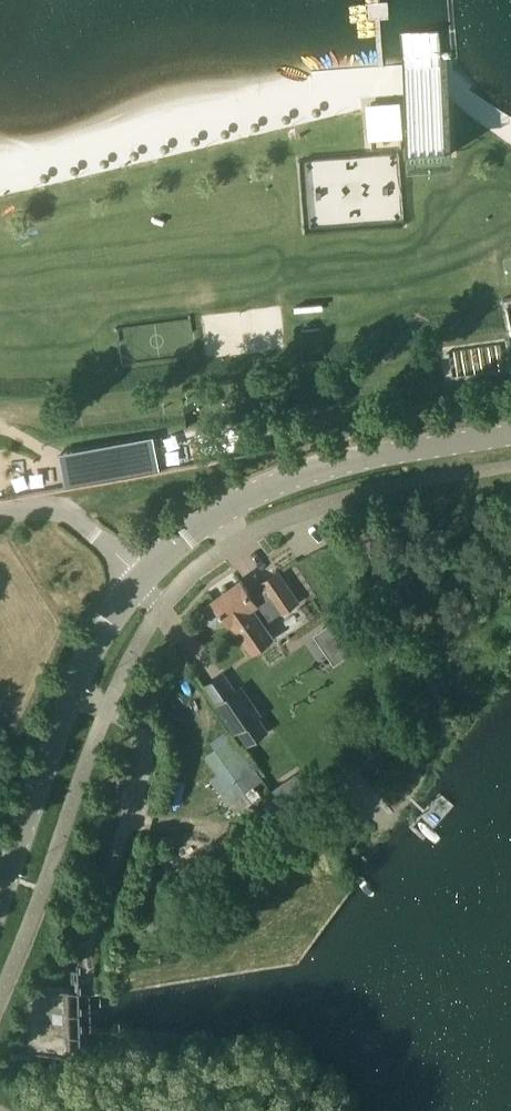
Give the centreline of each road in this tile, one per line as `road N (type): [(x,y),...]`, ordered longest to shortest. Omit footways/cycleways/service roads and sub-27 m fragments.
road 1 (tertiary): [(146,581),(251,495),(321,464),(510,435)]
road 2 (tertiary): [(0,896),(75,702),(146,581)]
road 3 (unclassified): [(0,513),(61,511),(146,581)]

